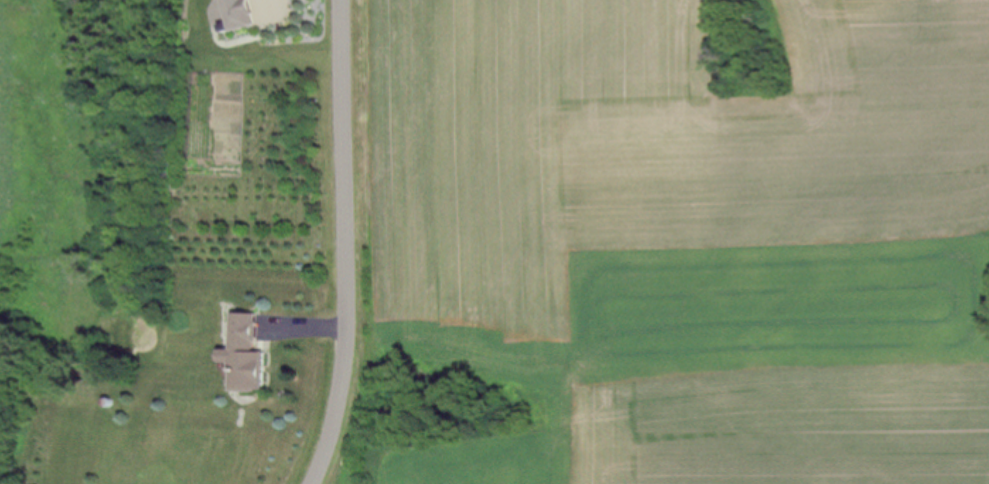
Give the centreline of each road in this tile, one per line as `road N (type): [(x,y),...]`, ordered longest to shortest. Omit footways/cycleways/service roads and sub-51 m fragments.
road 1 (residential): [(315,483),(343,416),(351,324),(346,0)]

